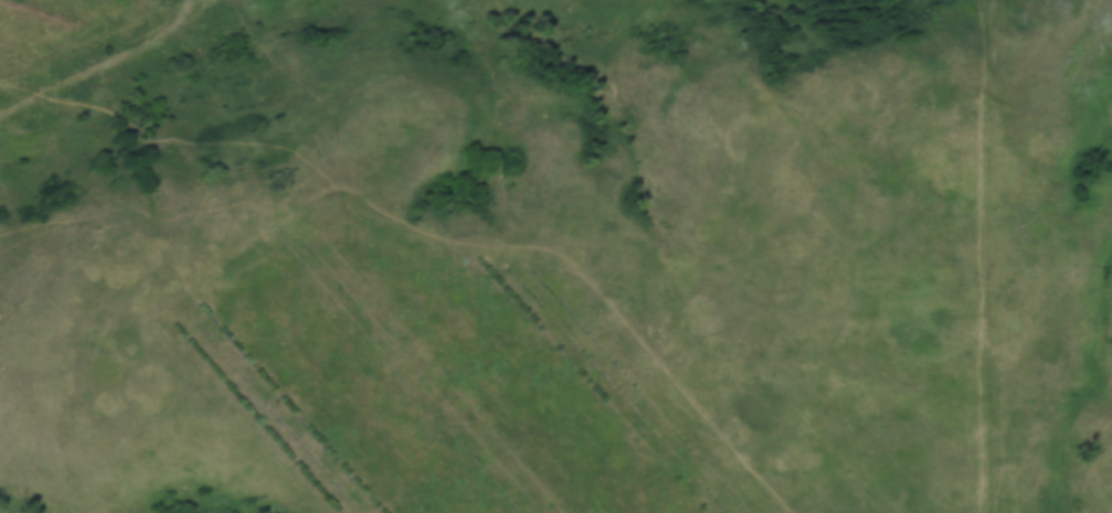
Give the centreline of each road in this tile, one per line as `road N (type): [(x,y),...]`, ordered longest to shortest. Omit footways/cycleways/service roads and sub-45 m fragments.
road 1 (track): [(194,0),(179,26),(0,115)]

